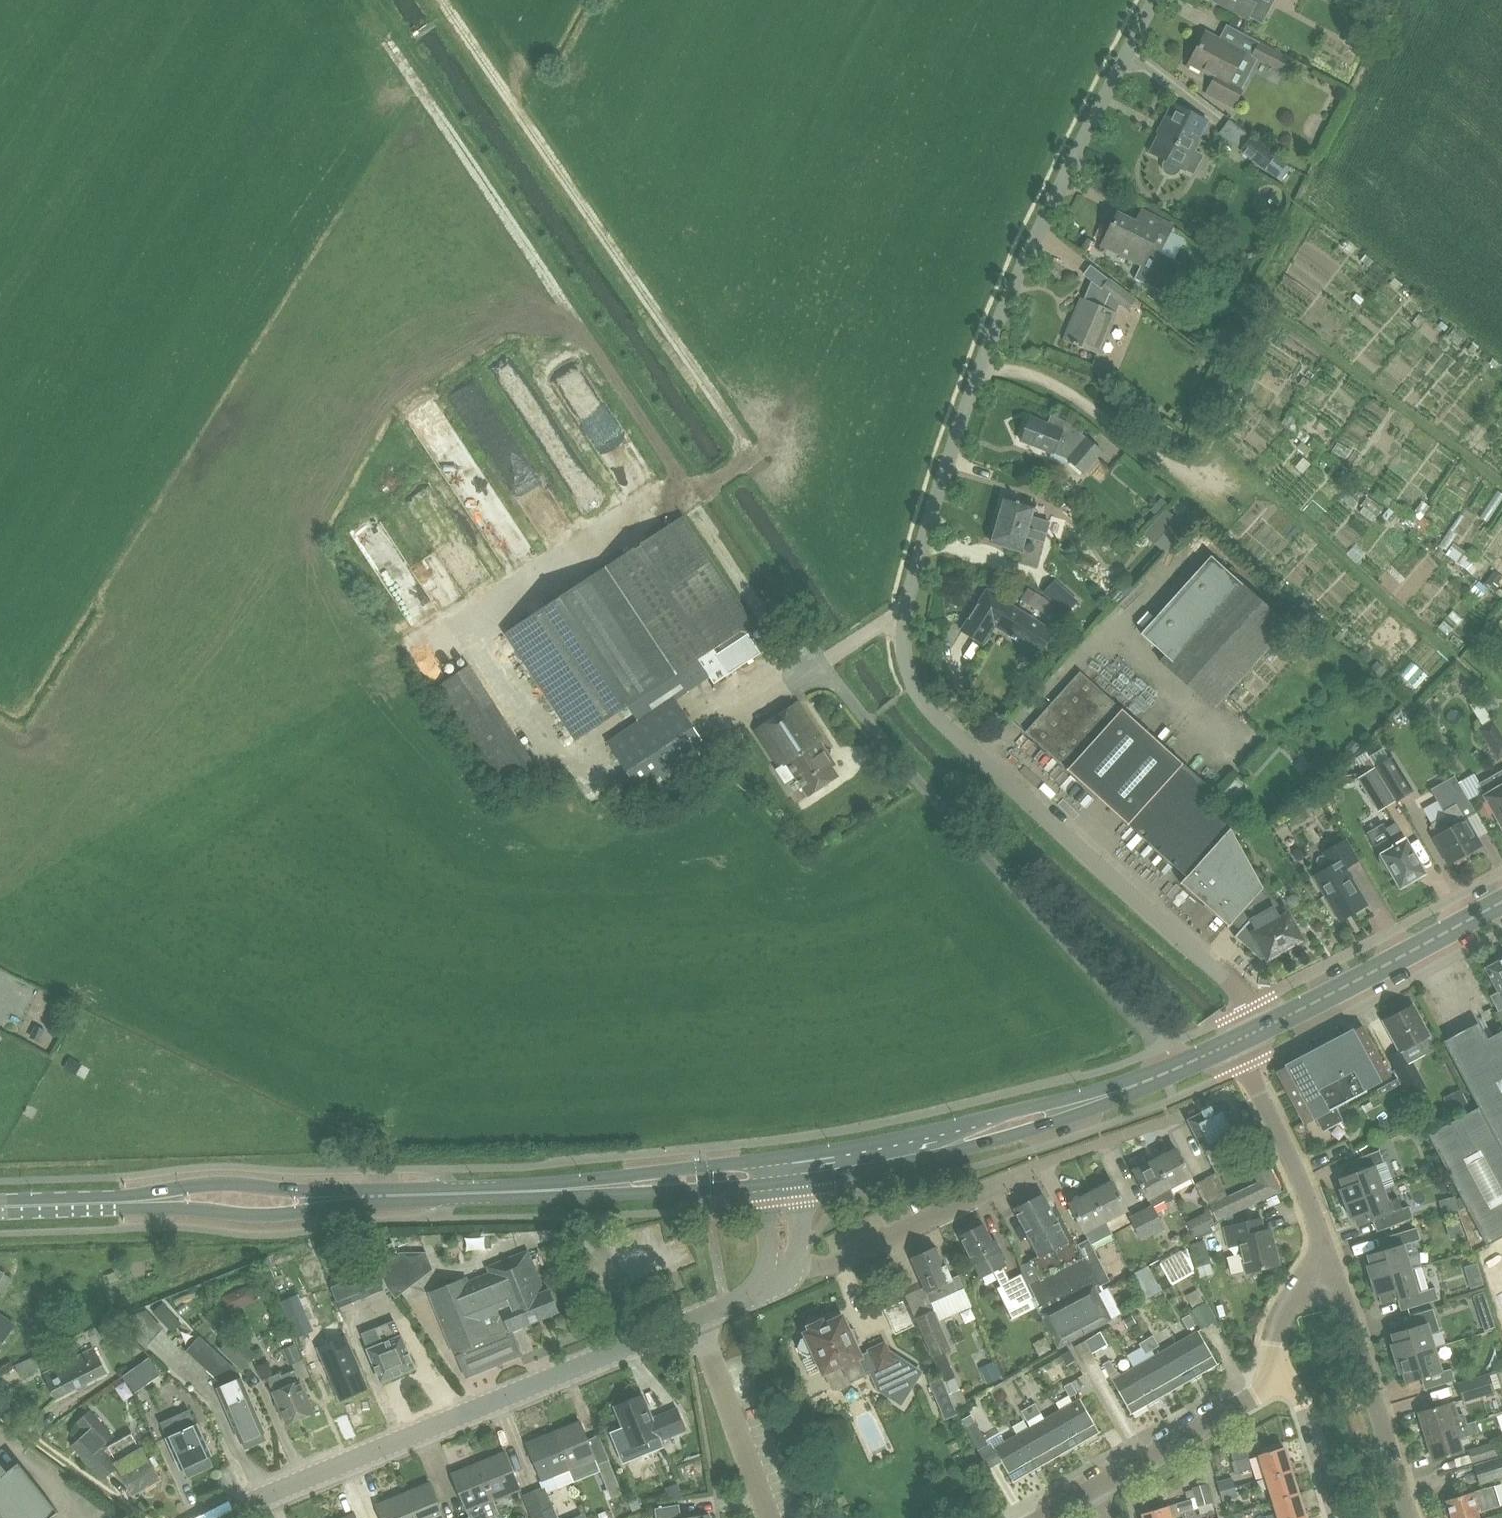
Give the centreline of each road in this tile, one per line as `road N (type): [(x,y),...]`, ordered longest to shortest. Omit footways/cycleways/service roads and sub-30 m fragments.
road 1 (residential): [(1262,1028),(1250,1007),(933,714),(905,665),(910,588),(981,367),(1154,0)]
road 2 (unclassified): [(215,1517),(696,1318)]
road 3 (residential): [(770,1280),(830,1262),(998,1180),(1170,1119)]
road 4 (primary): [(1154,1078),(778,1157)]
road 5 (primary): [(800,1180),(1005,1137),(1104,1105),(1154,1078)]
road 6 (primary): [(116,1202),(261,1216),(397,1195)]
road 7 (primary): [(397,1195),(216,1183),(116,1202)]
road 8 (primary): [(1262,1028),(1501,901)]
road 9 (residential): [(1335,1274),(1409,1517)]
road 10 (residential): [(1234,1042),(1335,1274)]
road 11 (primary): [(778,1157),(559,1189)]
road 12 (residential): [(1093,1488),(1252,1396),(1269,1370)]
road 13 (residential): [(696,1318),(768,1517)]
road 14 (primary): [(559,1189),(598,1195),(763,1185)]
road 15 (residential): [(1338,1517),(1300,1397),(1269,1370)]
road 16 (primary): [(397,1195),(559,1189)]
road 17 (residential): [(1269,1370),(1285,1307),(1309,1283),(1335,1274)]

